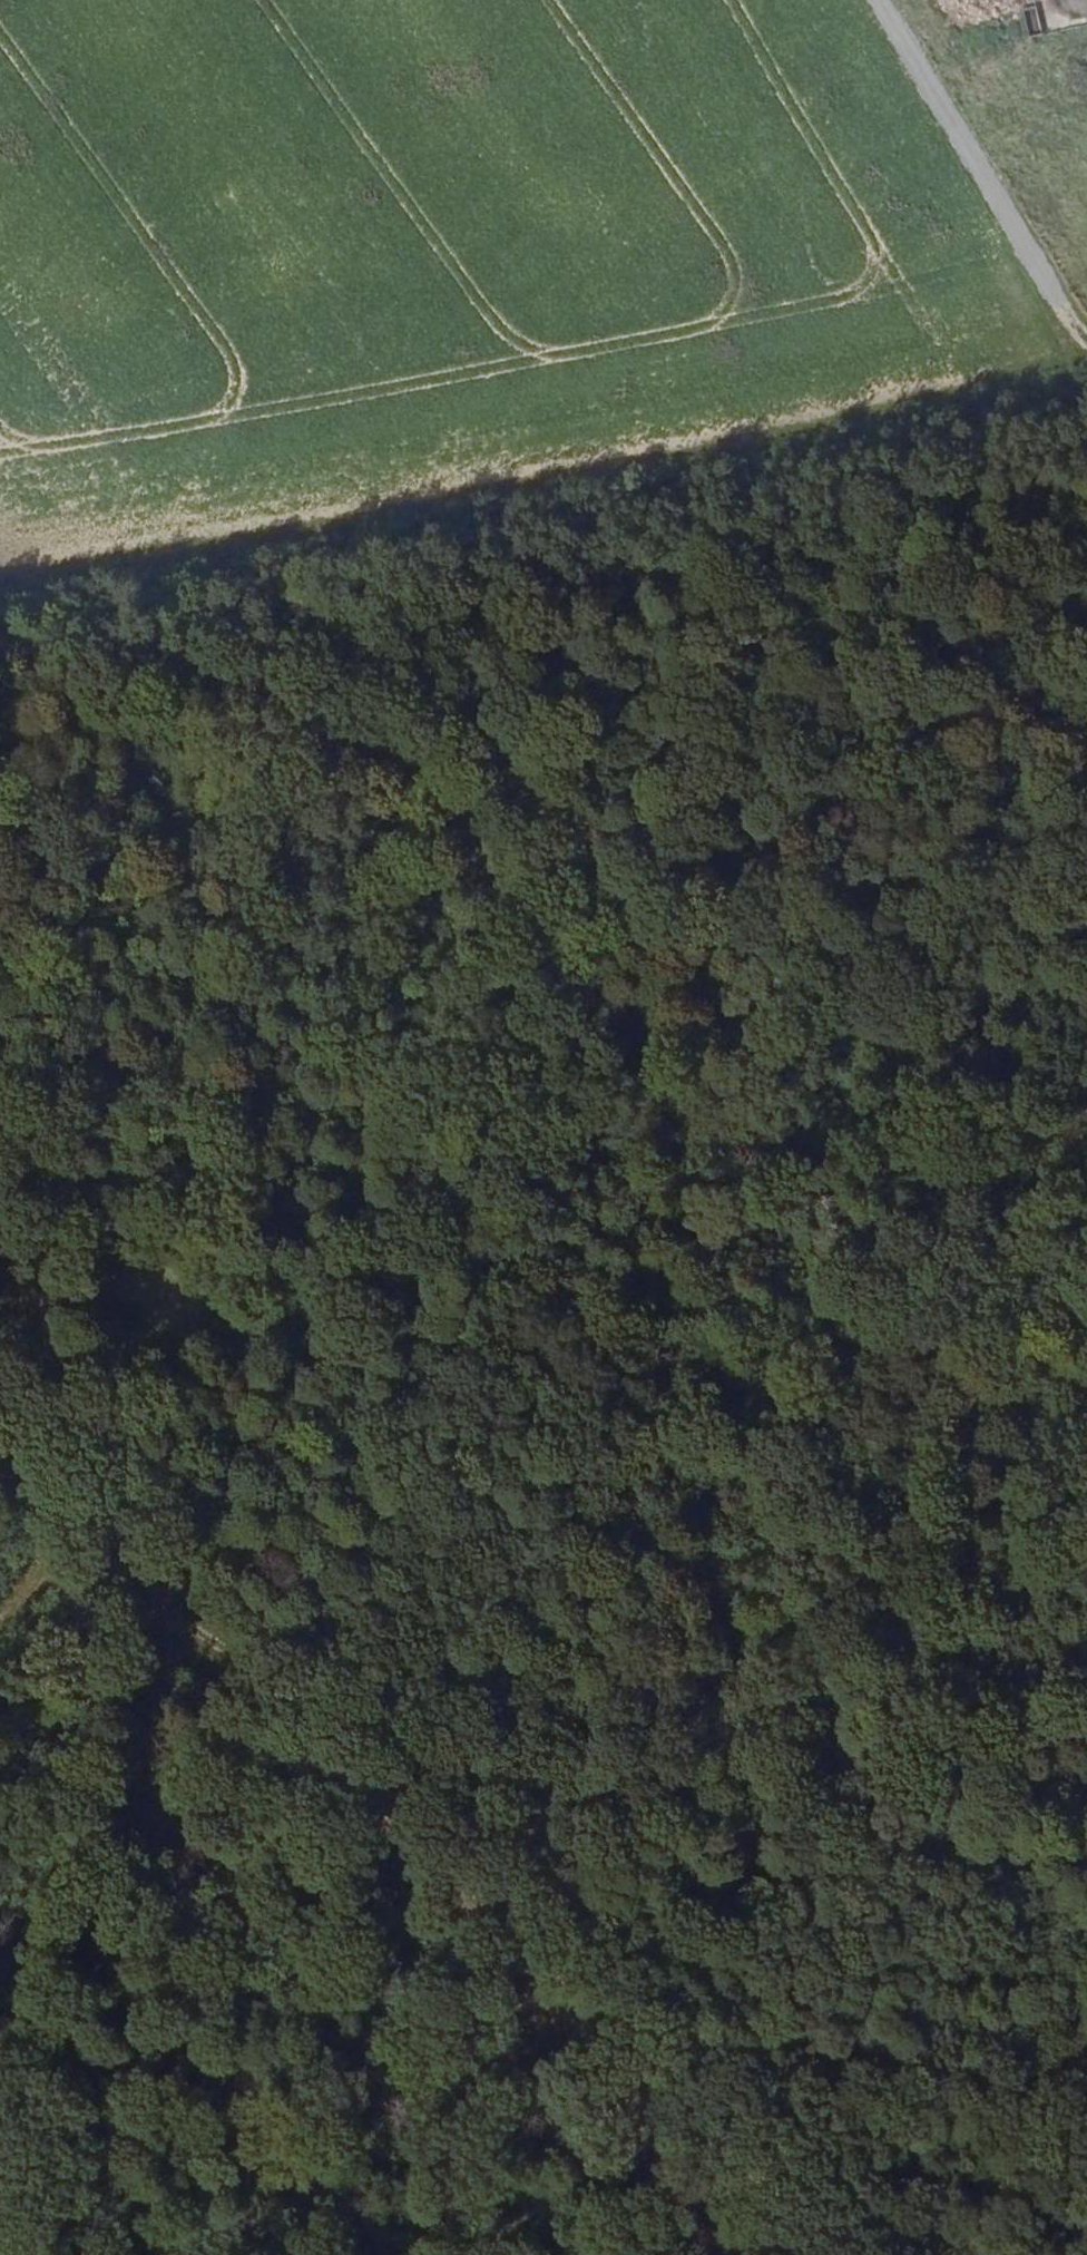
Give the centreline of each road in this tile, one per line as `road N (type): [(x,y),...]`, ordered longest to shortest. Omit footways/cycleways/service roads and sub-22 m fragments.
road 1 (track): [(1079,346),(1053,386),(980,408),(0,598)]
road 2 (track): [(873,0),(1079,346)]

